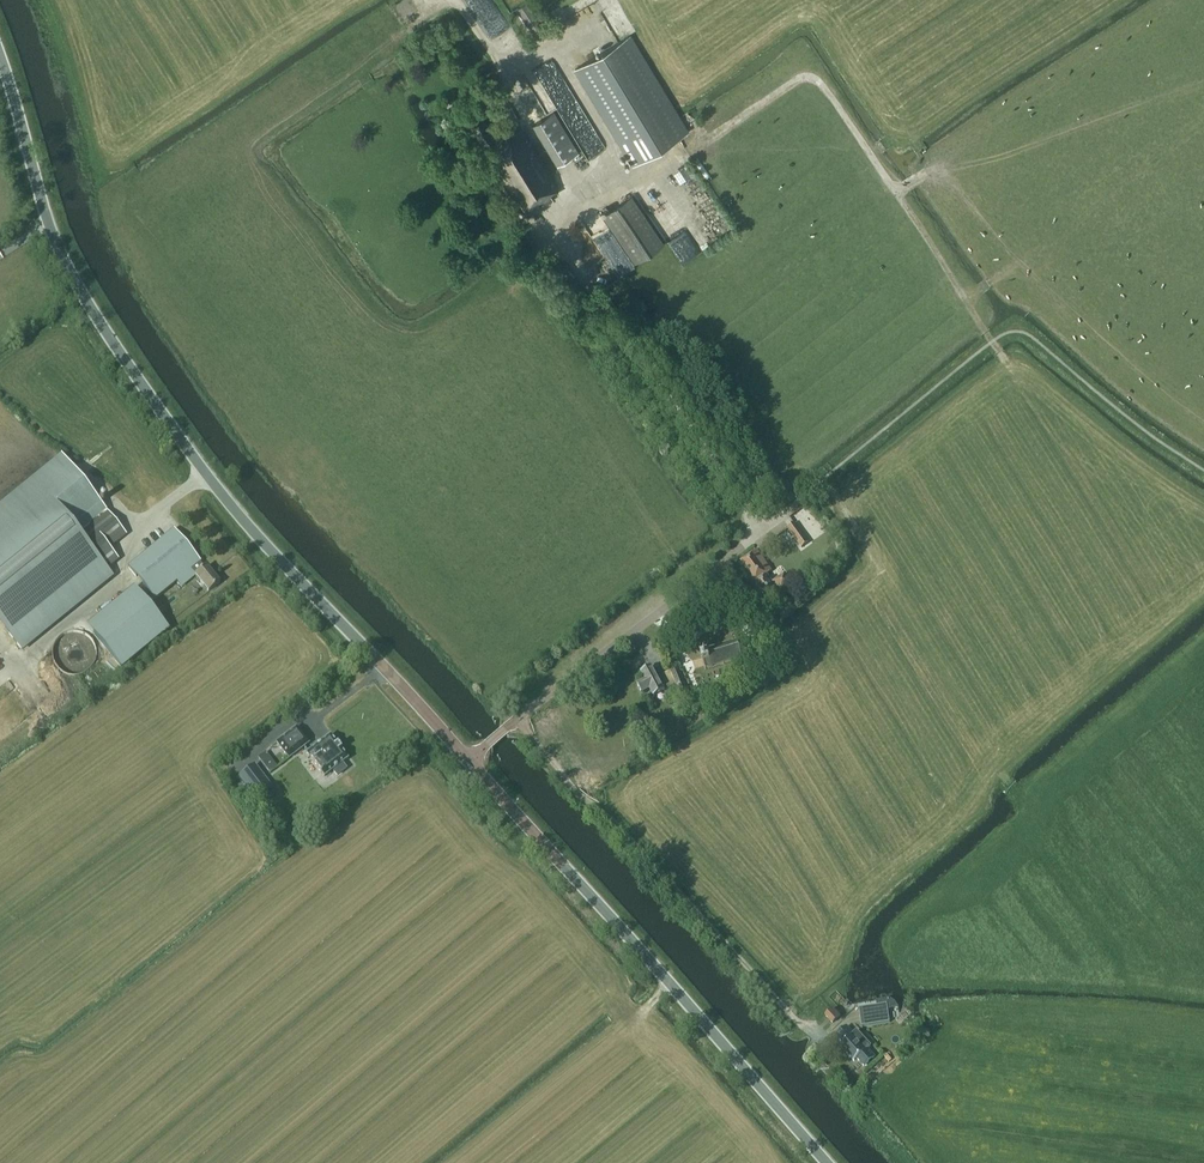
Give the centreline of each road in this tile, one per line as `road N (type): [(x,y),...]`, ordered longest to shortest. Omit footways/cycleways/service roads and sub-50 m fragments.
road 1 (secondary): [(469,761),(234,508),(114,343),(56,242),(0,53)]
road 2 (secondary): [(469,761),(827,1162)]
road 3 (track): [(686,152),(798,79),(816,79),(1005,358)]
road 4 (unclassified): [(469,761),(780,517)]
road 5 (track): [(630,181),(564,66),(549,58),(501,59),(457,0)]

